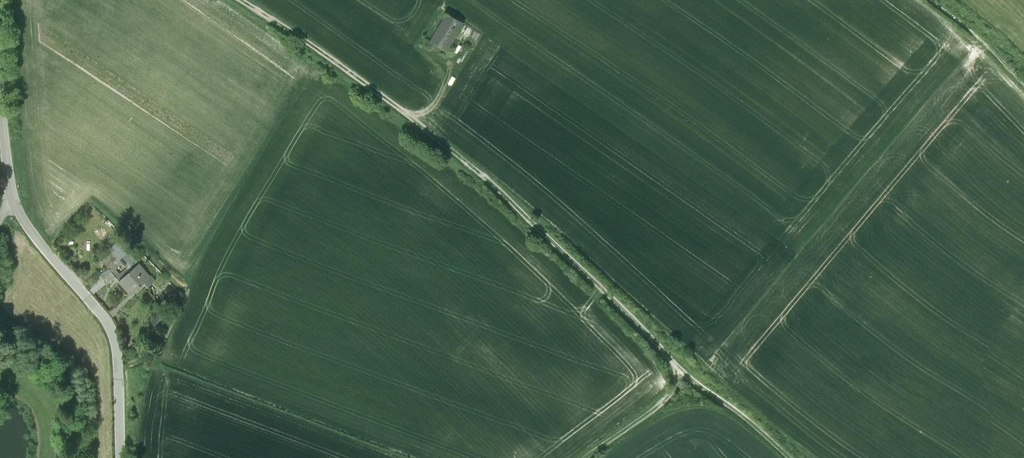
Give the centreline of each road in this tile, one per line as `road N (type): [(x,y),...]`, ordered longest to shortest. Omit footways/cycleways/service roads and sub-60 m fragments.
road 1 (track): [(677,362),(511,197),(346,65),(247,0)]
road 2 (unclassified): [(121,457),(115,331),(25,220),(11,178),(0,83)]
road 3 (track): [(798,457),(677,362)]
road 4 (track): [(575,457),(669,390),(677,362)]

